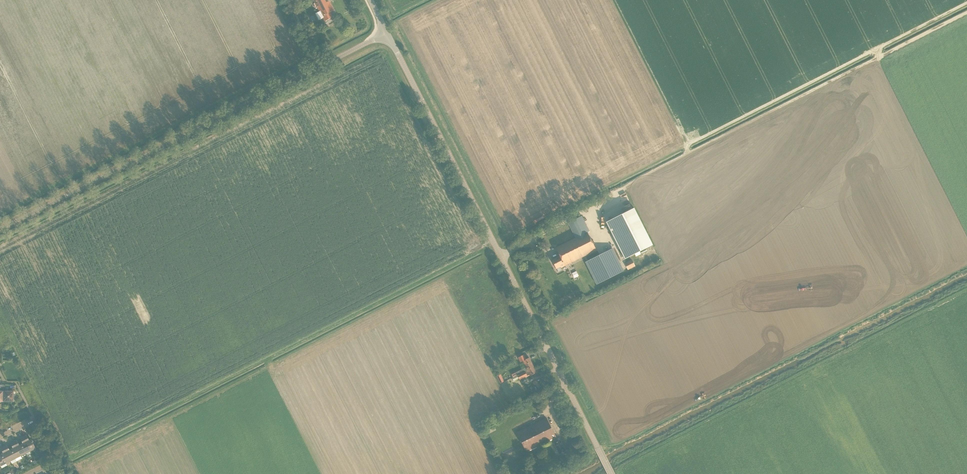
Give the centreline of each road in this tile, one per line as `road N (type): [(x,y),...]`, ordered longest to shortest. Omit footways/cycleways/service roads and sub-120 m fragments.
road 1 (tertiary): [(611,473),(387,33)]
road 2 (tertiary): [(0,229),(387,33)]

